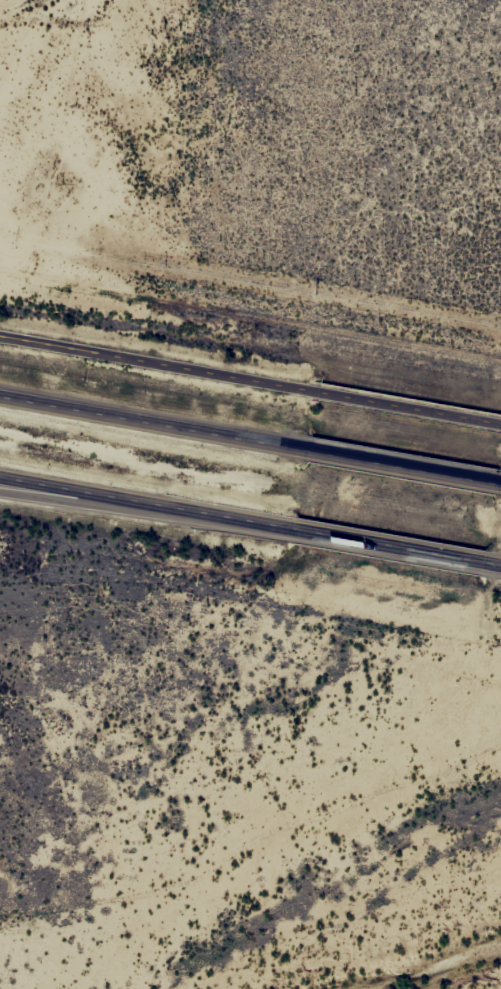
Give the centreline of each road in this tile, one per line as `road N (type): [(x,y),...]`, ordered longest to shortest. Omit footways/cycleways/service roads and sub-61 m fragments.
road 1 (tertiary): [(316,392),(0,334)]
road 2 (motorway): [(306,451),(0,397)]
road 3 (motorway): [(0,483),(295,528)]
road 4 (motorway): [(500,484),(306,451)]
road 5 (motorway): [(295,528),(486,562)]
road 6 (tertiary): [(500,425),(316,392)]

